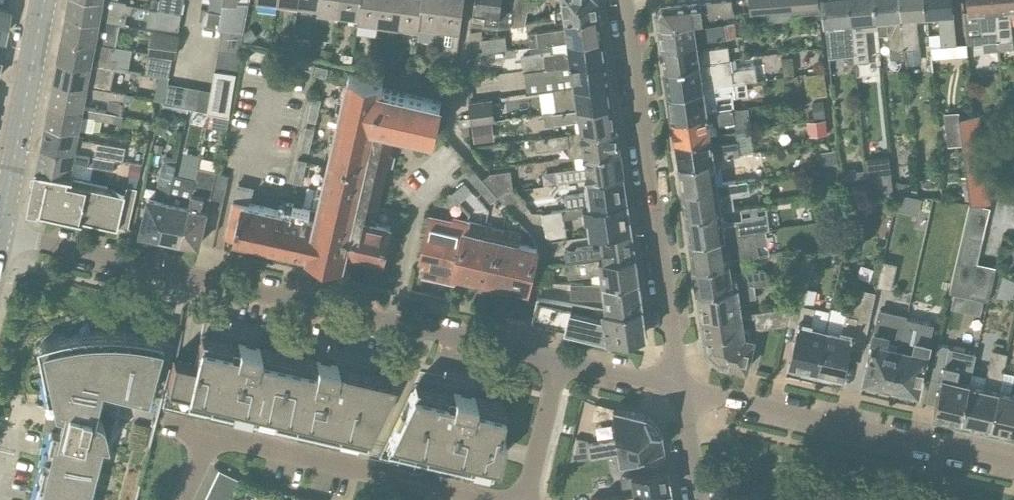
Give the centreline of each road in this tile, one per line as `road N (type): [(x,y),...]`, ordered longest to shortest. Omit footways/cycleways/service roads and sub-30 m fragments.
road 1 (residential): [(559,361),(1,245)]
road 2 (residential): [(682,386),(624,0)]
road 3 (residential): [(1013,460),(682,386)]
road 4 (tertiary): [(8,207),(45,0)]
road 5 (residential): [(529,499),(559,361)]
road 6 (residential): [(682,386),(559,361)]

